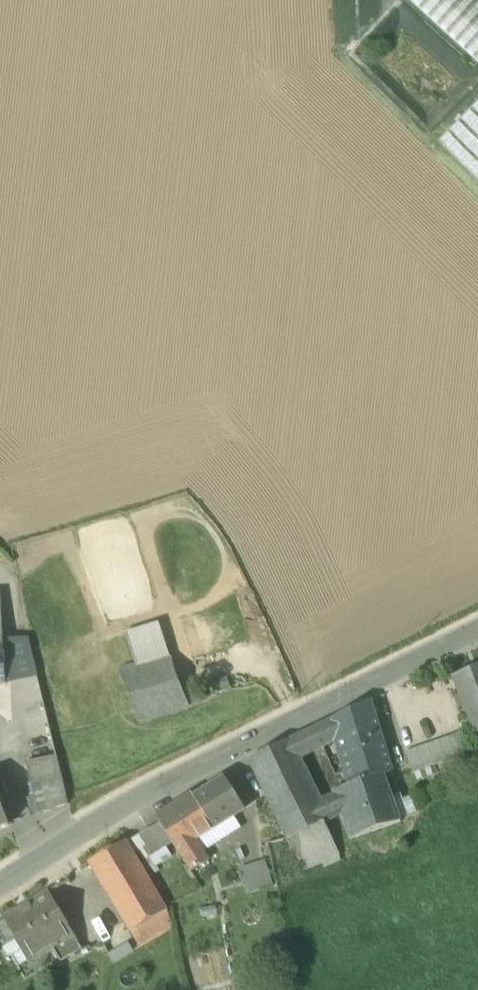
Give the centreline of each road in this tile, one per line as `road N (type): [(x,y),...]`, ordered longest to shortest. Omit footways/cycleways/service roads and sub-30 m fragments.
road 1 (unclassified): [(0,888),(157,787),(477,630)]

